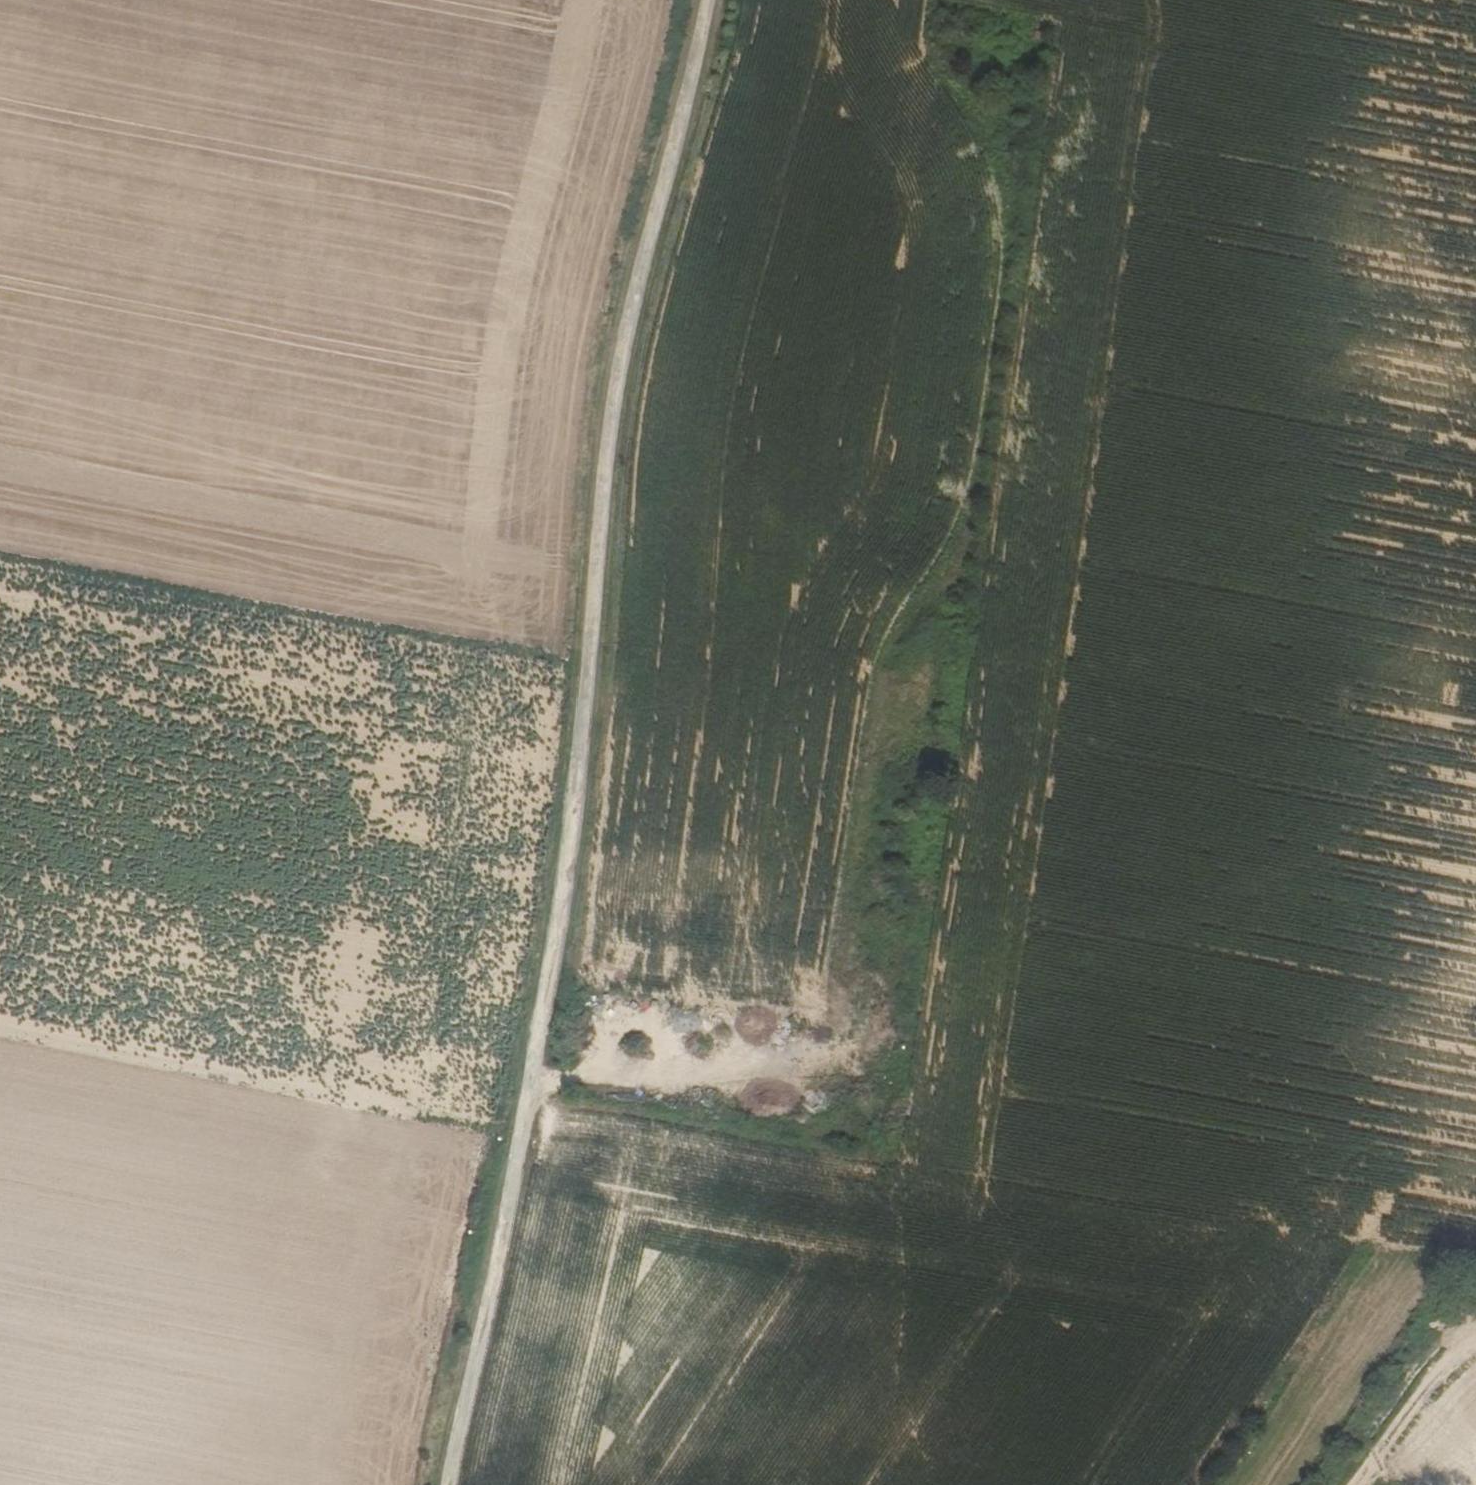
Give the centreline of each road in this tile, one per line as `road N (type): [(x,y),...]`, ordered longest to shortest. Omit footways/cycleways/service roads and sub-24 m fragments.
road 1 (track): [(452,1484),(537,1068),(598,540),(652,199),(701,0)]
road 2 (track): [(1475,1346),(1347,1484)]

